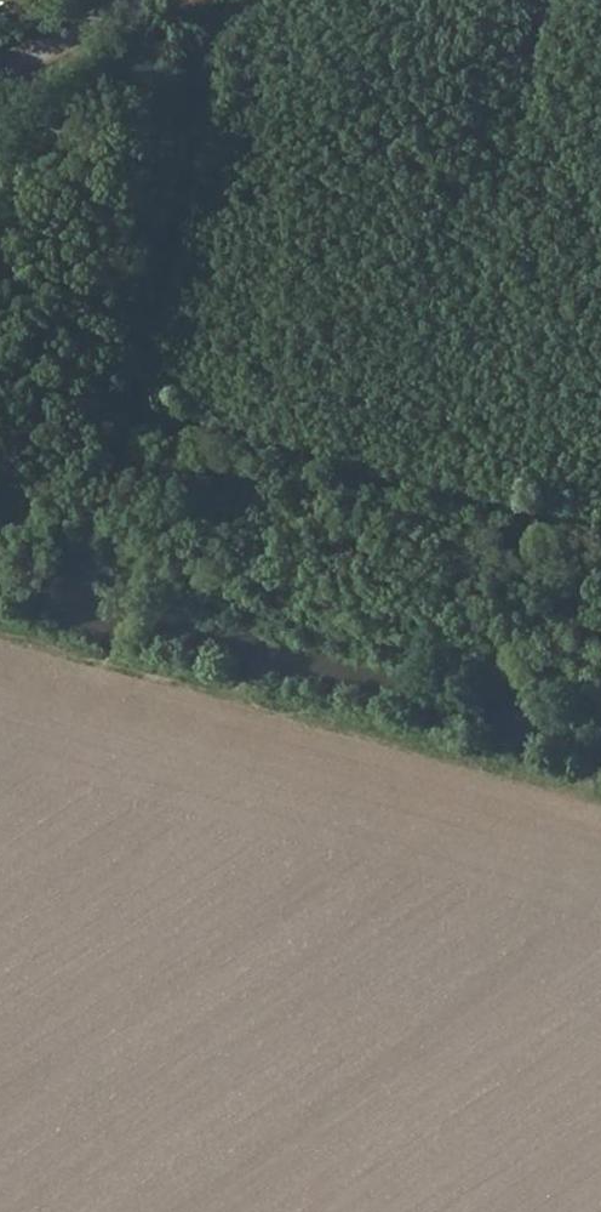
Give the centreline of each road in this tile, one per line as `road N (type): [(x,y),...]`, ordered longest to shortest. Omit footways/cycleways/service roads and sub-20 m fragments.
road 1 (residential): [(0,84),(157,0)]

